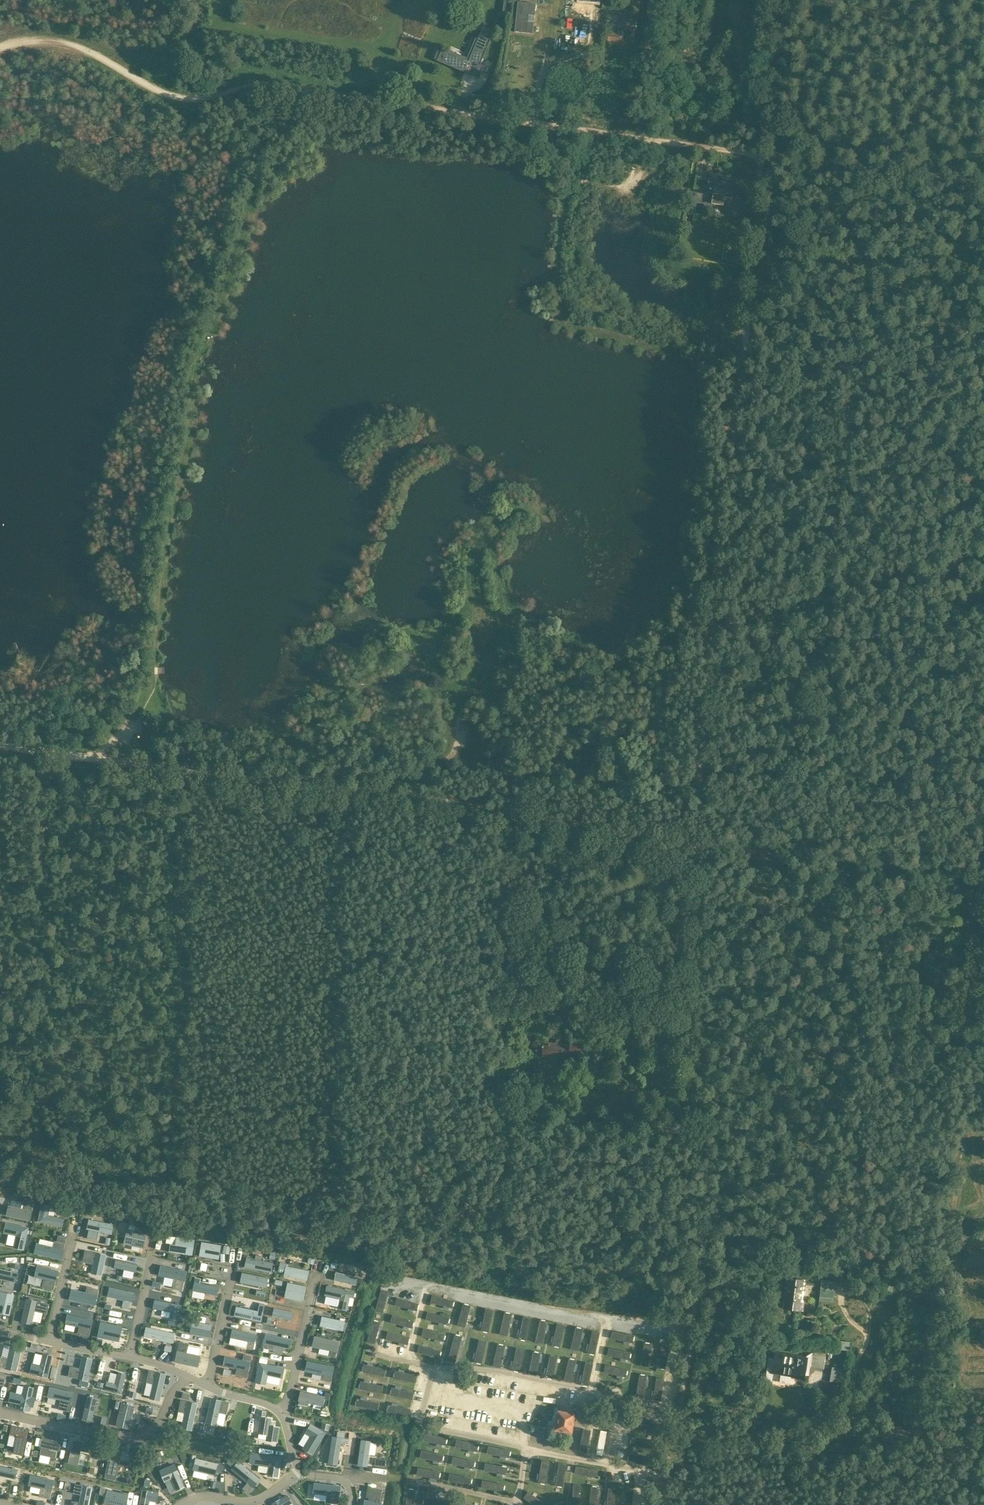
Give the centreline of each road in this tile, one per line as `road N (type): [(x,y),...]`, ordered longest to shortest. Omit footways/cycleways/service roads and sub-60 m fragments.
road 1 (track): [(763,154),(270,85),(184,97),(64,41),(0,46)]
road 2 (track): [(0,747),(331,786),(696,844)]
road 3 (track): [(763,154),(696,844)]
road 4 (track): [(667,1474),(703,1249),(696,844)]
road 5 (track): [(696,844),(887,867),(983,869)]
road 6 (track): [(983,184),(763,154)]
road 7 (track): [(676,1429),(850,1437)]
road 8 (track): [(779,0),(763,154)]
road 9 (unclassified): [(850,1437),(983,1421)]
road 10 (track): [(447,759),(417,772),(338,776),(331,786)]

